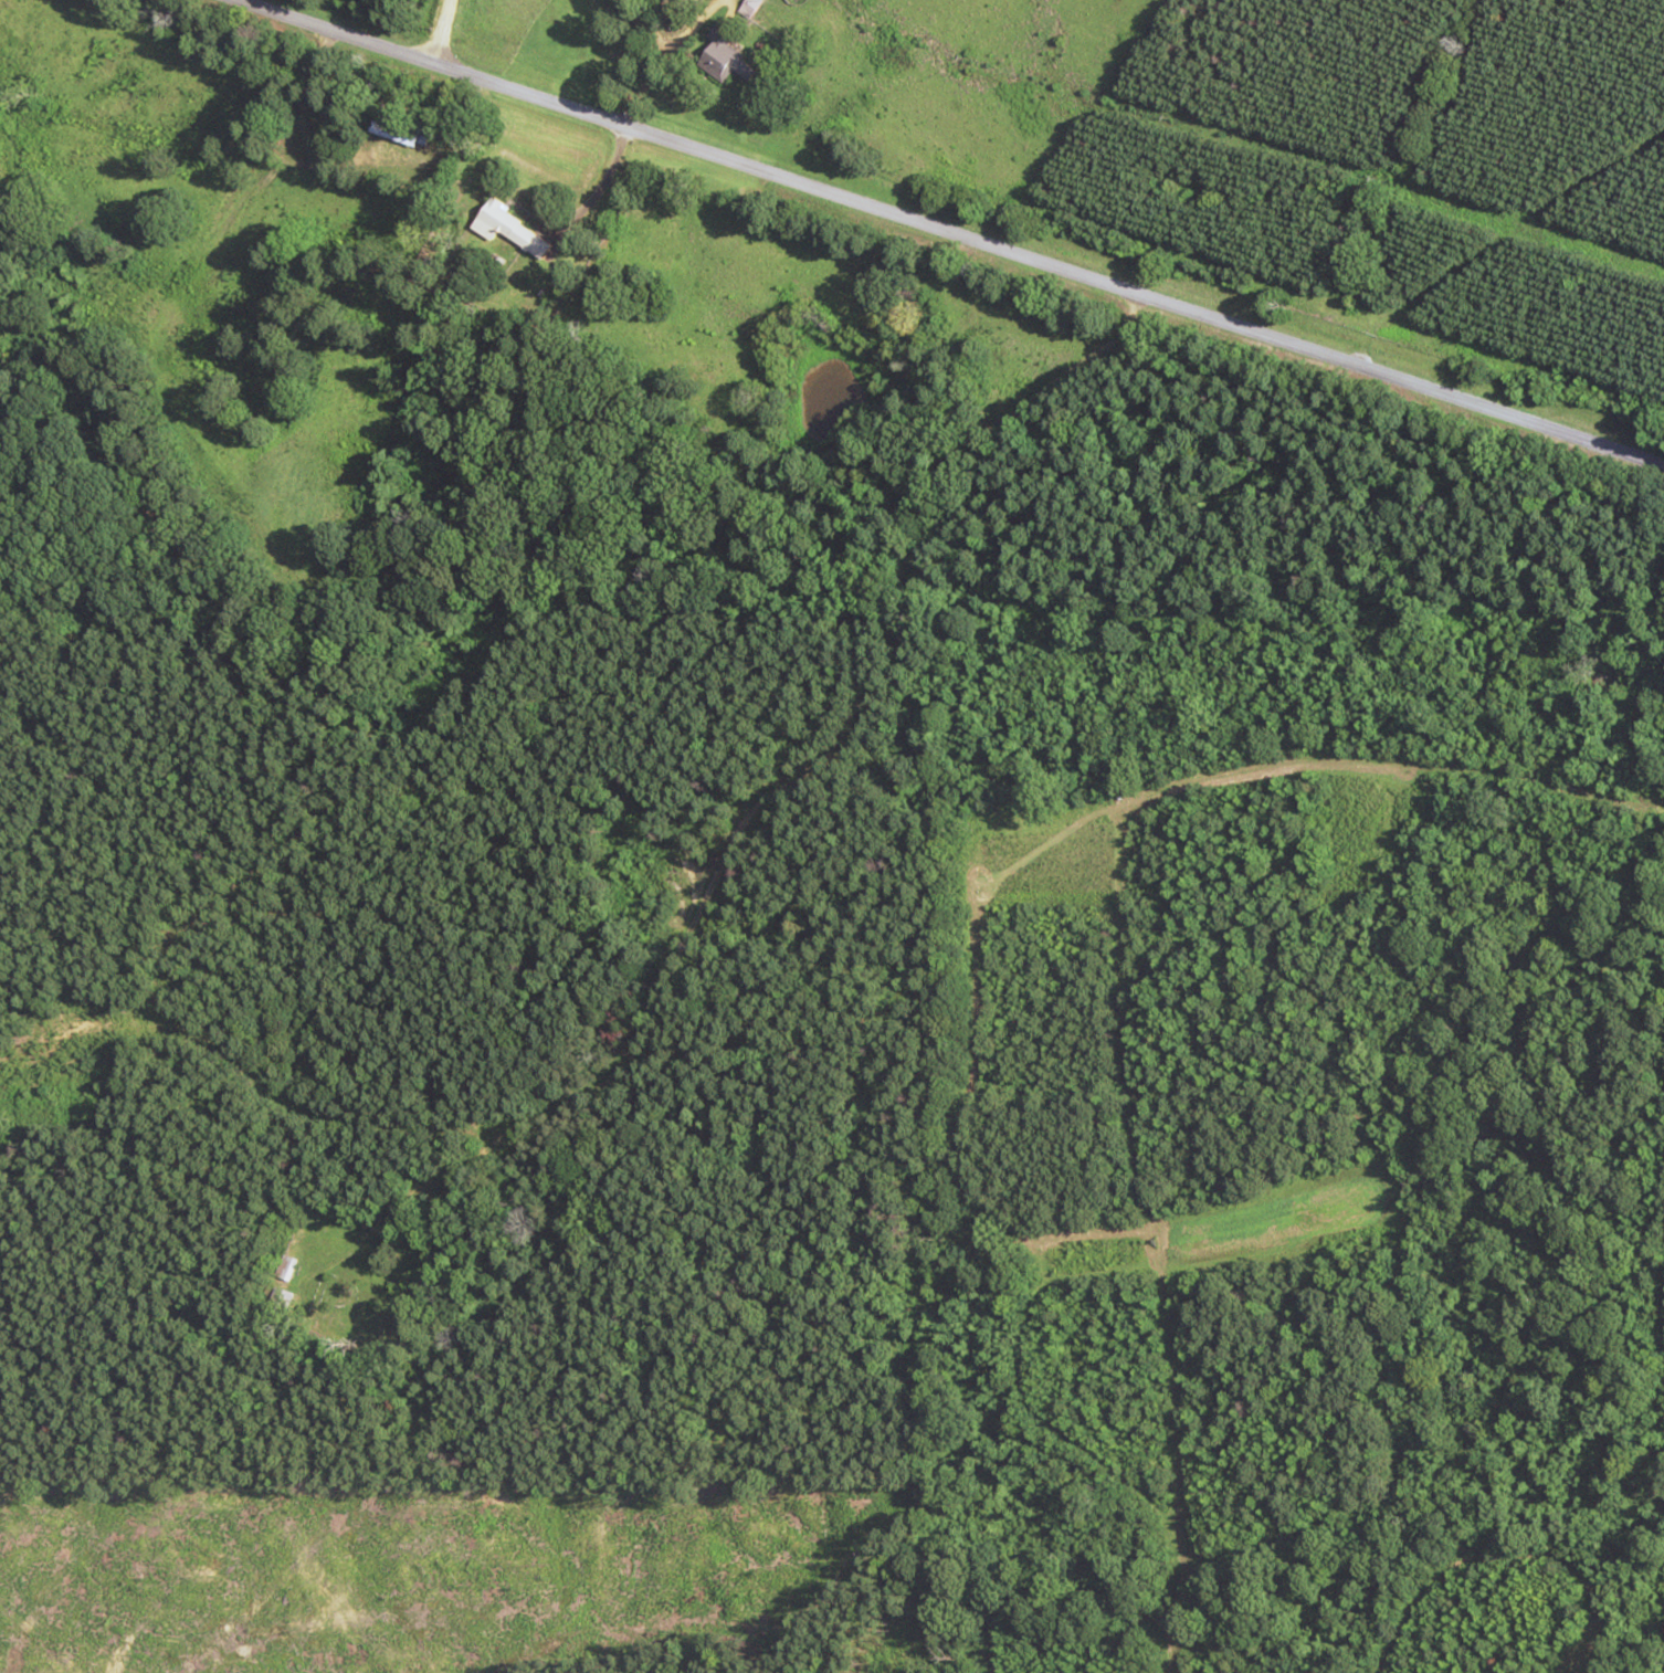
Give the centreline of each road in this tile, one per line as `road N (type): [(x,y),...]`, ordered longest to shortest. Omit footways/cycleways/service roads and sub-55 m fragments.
road 1 (secondary): [(1663,465),(232,0)]

